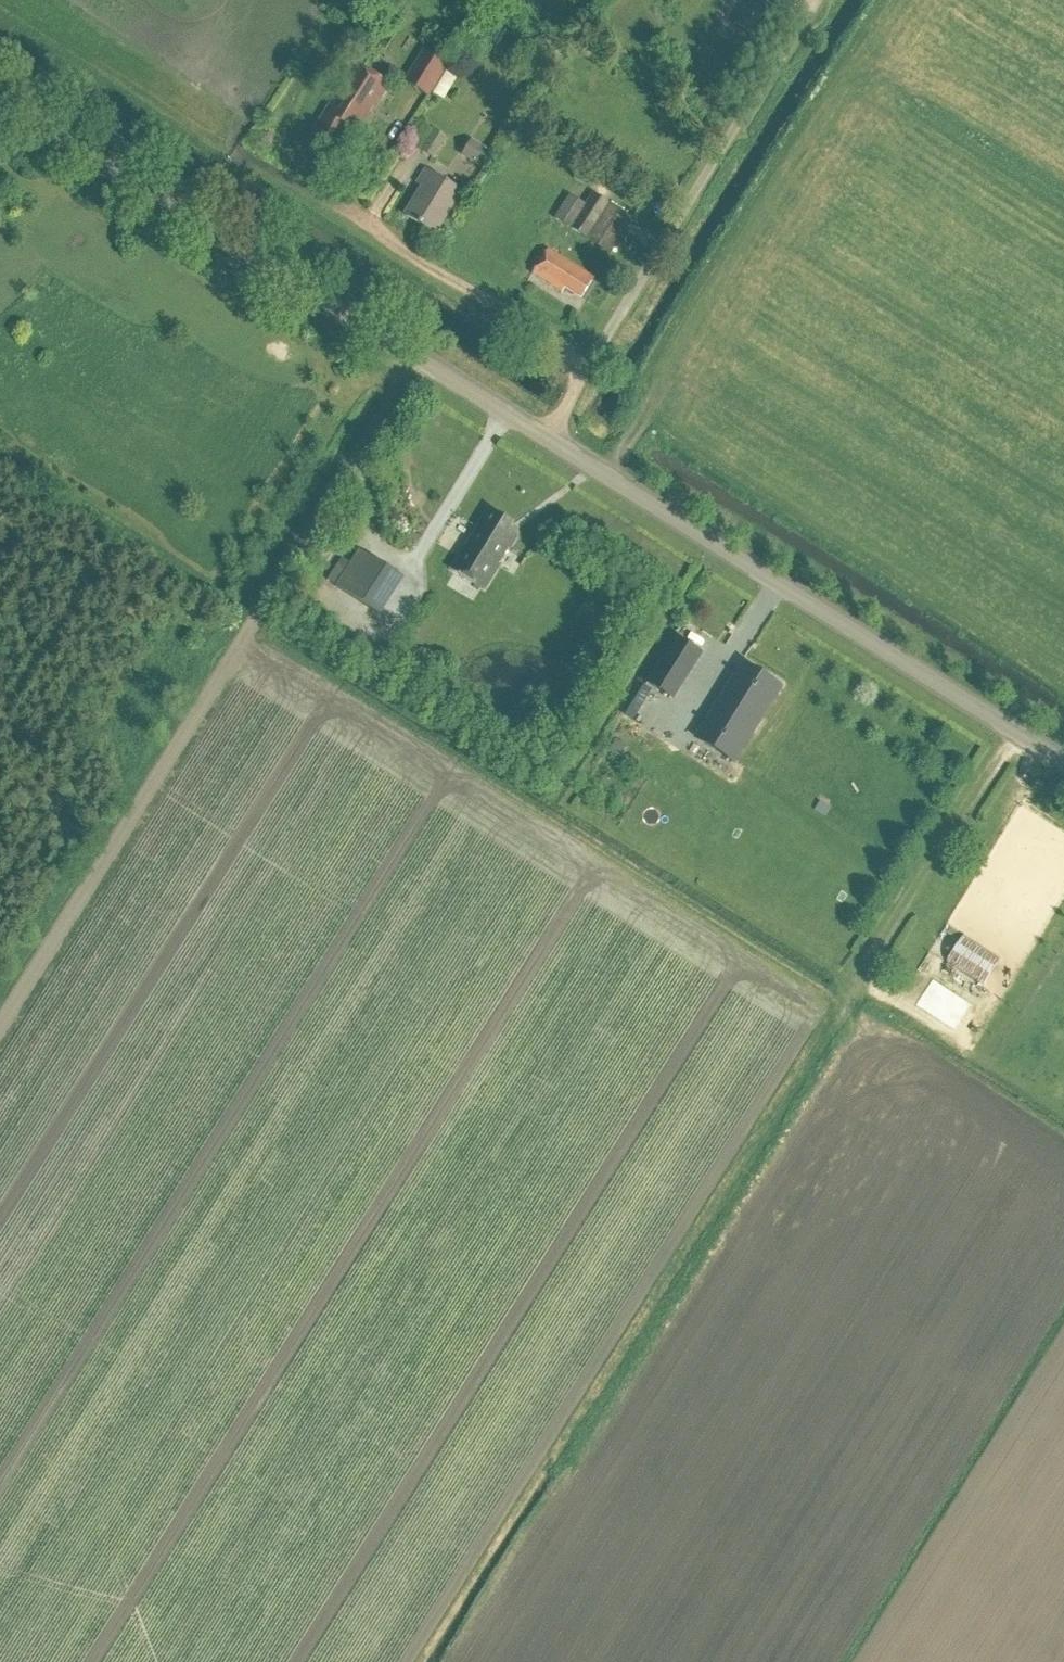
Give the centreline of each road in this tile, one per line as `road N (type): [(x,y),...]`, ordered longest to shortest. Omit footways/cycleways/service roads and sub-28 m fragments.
road 1 (unclassified): [(0,98),(1063,764)]
road 2 (track): [(417,360),(0,1022)]
road 3 (track): [(587,366),(810,0)]
road 4 (track): [(544,439),(587,366),(301,193)]

